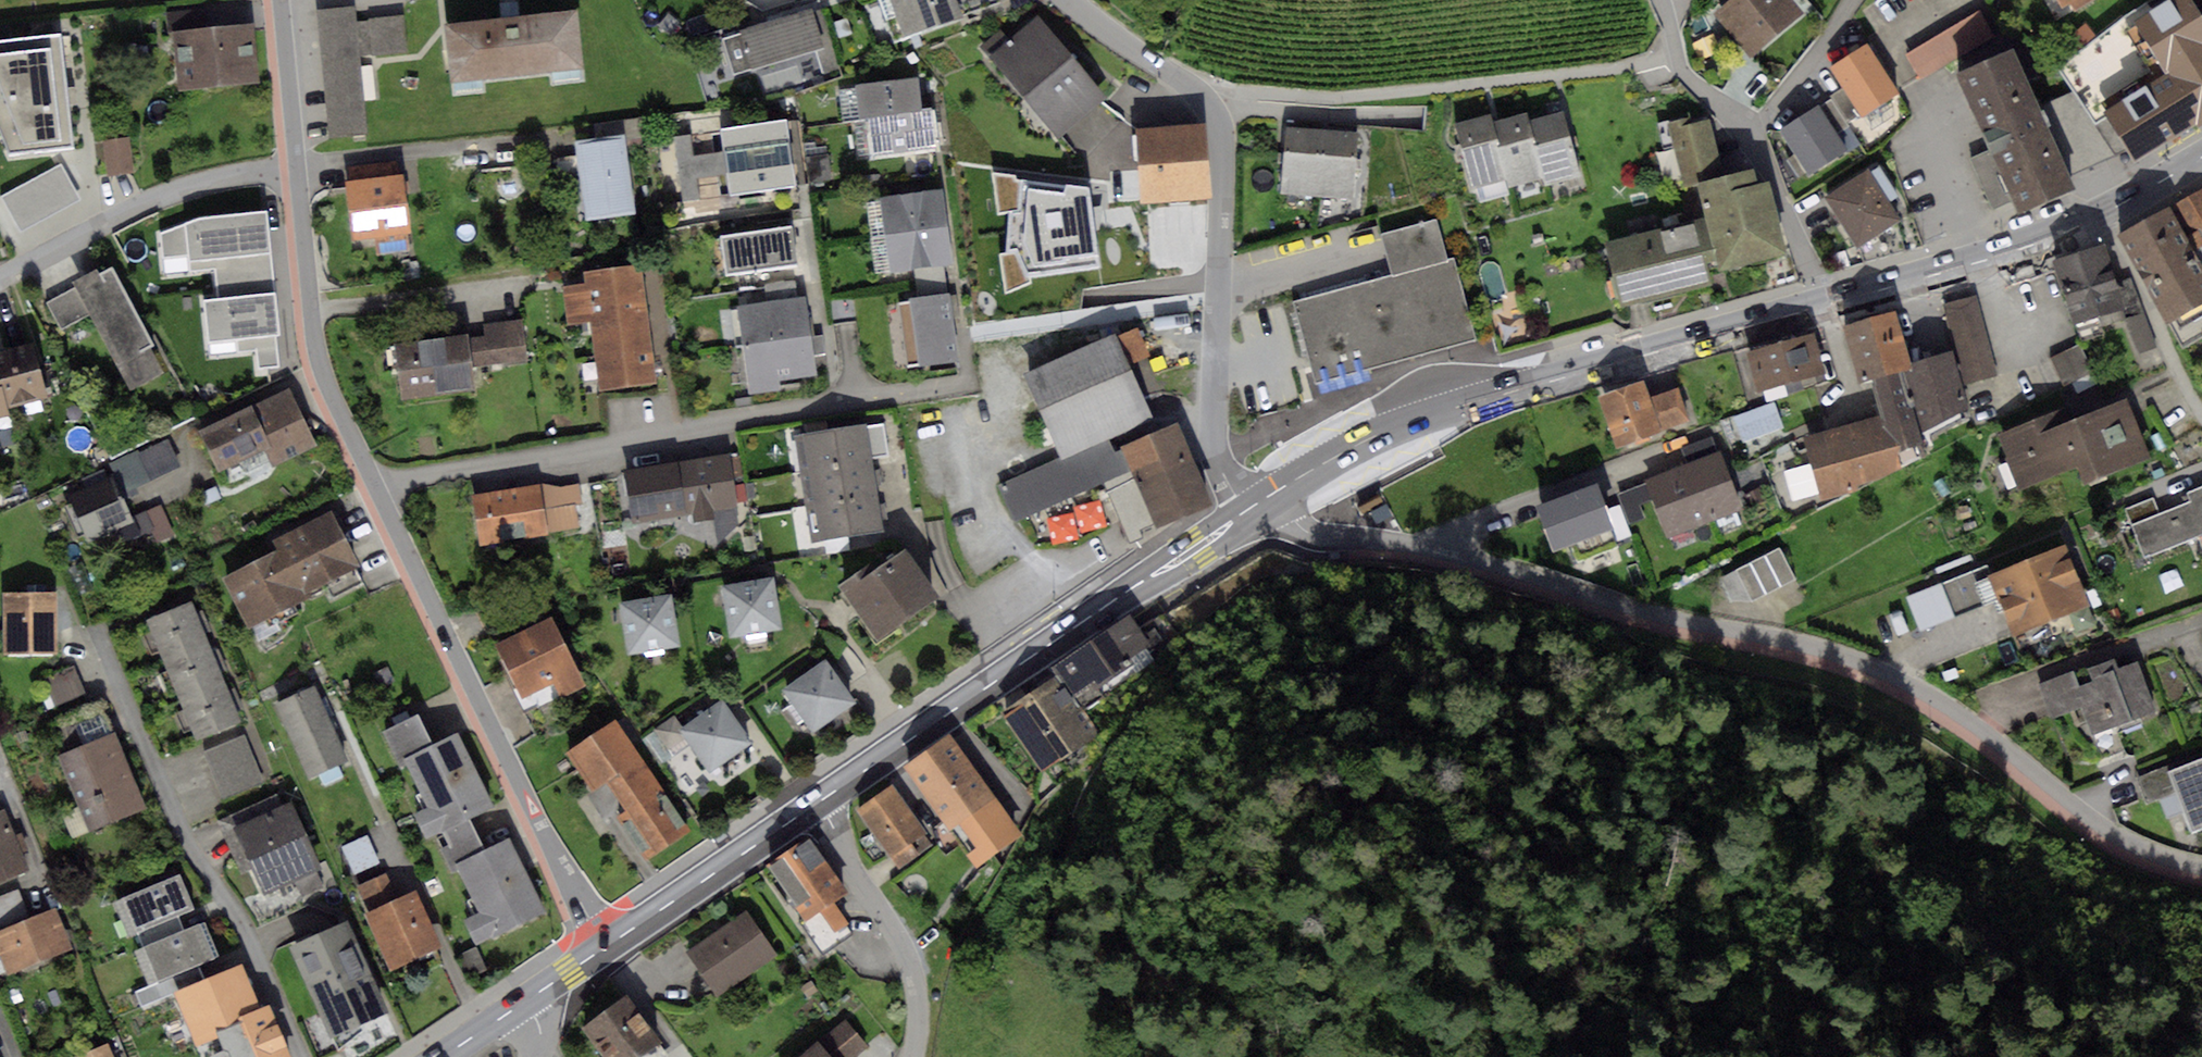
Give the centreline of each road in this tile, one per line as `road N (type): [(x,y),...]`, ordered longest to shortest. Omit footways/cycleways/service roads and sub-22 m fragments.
road 1 (residential): [(2201,868),(2099,826),(1975,728),(1890,676),(1657,617),(1422,545),(1309,530),(1259,504)]
road 2 (primary): [(2201,163),(2104,220),(1426,417),(1259,504)]
road 3 (residential): [(606,945),(335,402),(311,310),(299,168)]
road 4 (residential): [(1259,504),(1219,467),(1214,436),(1223,133),(1216,111),(1070,0)]
road 5 (primary): [(1259,504),(810,809)]
road 6 (residential): [(304,1056),(248,929),(188,841),(109,653)]
road 7 (residential): [(0,274),(203,182),(299,168)]
road 8 (residential): [(810,809),(905,949),(918,996),(911,1056)]
road 9 (primary): [(810,809),(606,945)]
road 10 (residential): [(299,168),(280,0)]
road 11 (primary): [(539,990),(438,1056)]

